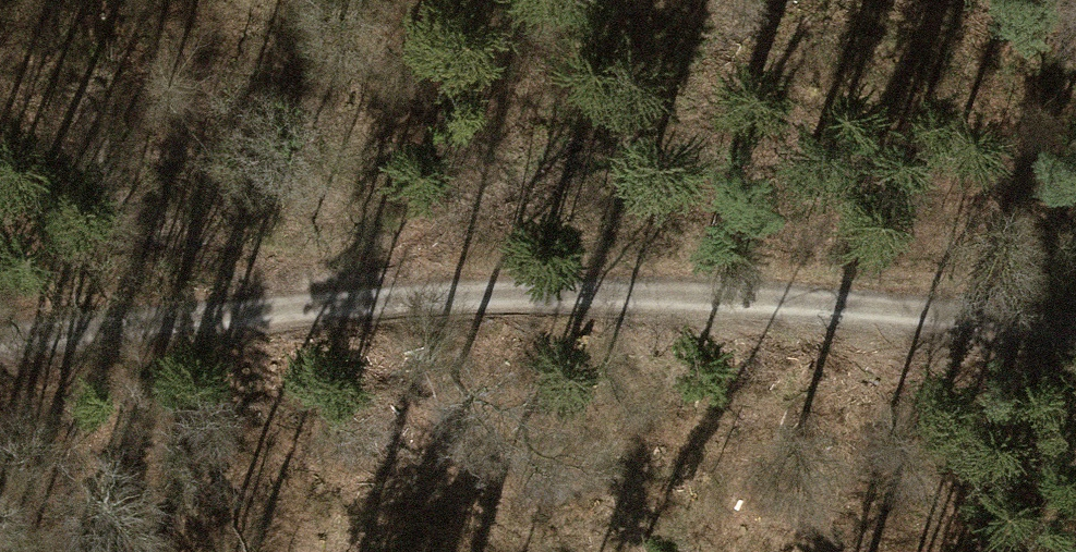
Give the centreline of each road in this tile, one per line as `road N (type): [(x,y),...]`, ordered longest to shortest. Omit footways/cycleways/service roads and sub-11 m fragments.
road 1 (track): [(0,342),(420,298),(685,295),(1075,324)]
road 2 (track): [(349,305),(796,18),(848,10),(1075,14)]

